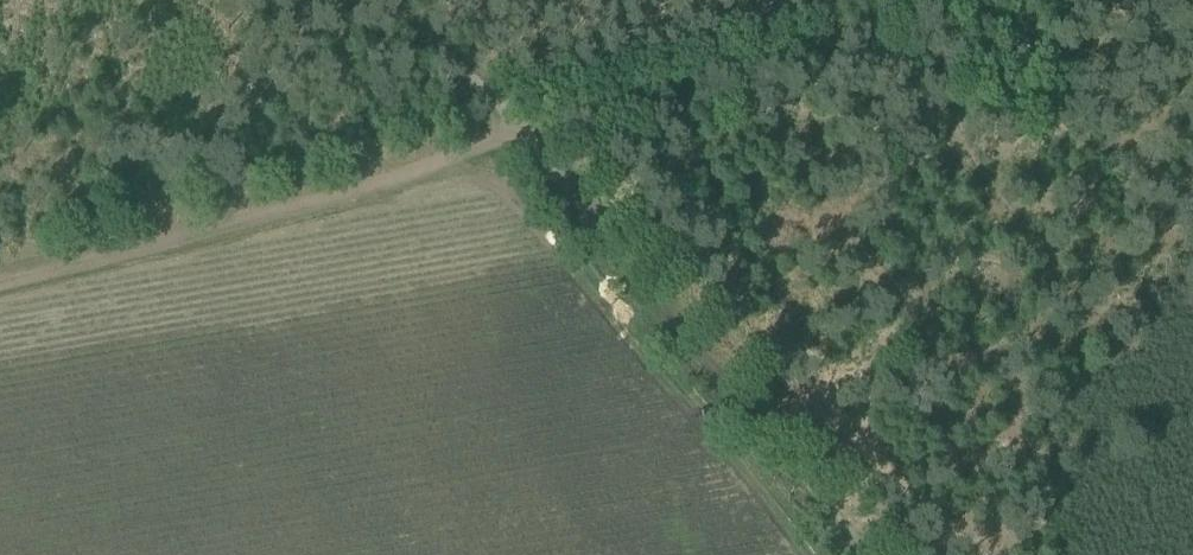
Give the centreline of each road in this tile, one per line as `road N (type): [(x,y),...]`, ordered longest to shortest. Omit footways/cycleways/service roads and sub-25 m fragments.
road 1 (track): [(0,266),(531,128)]
road 2 (track): [(874,554),(531,128)]
road 3 (track): [(531,128),(835,39)]
road 4 (track): [(531,128),(381,0)]
road 5 (track): [(835,39),(973,0)]

